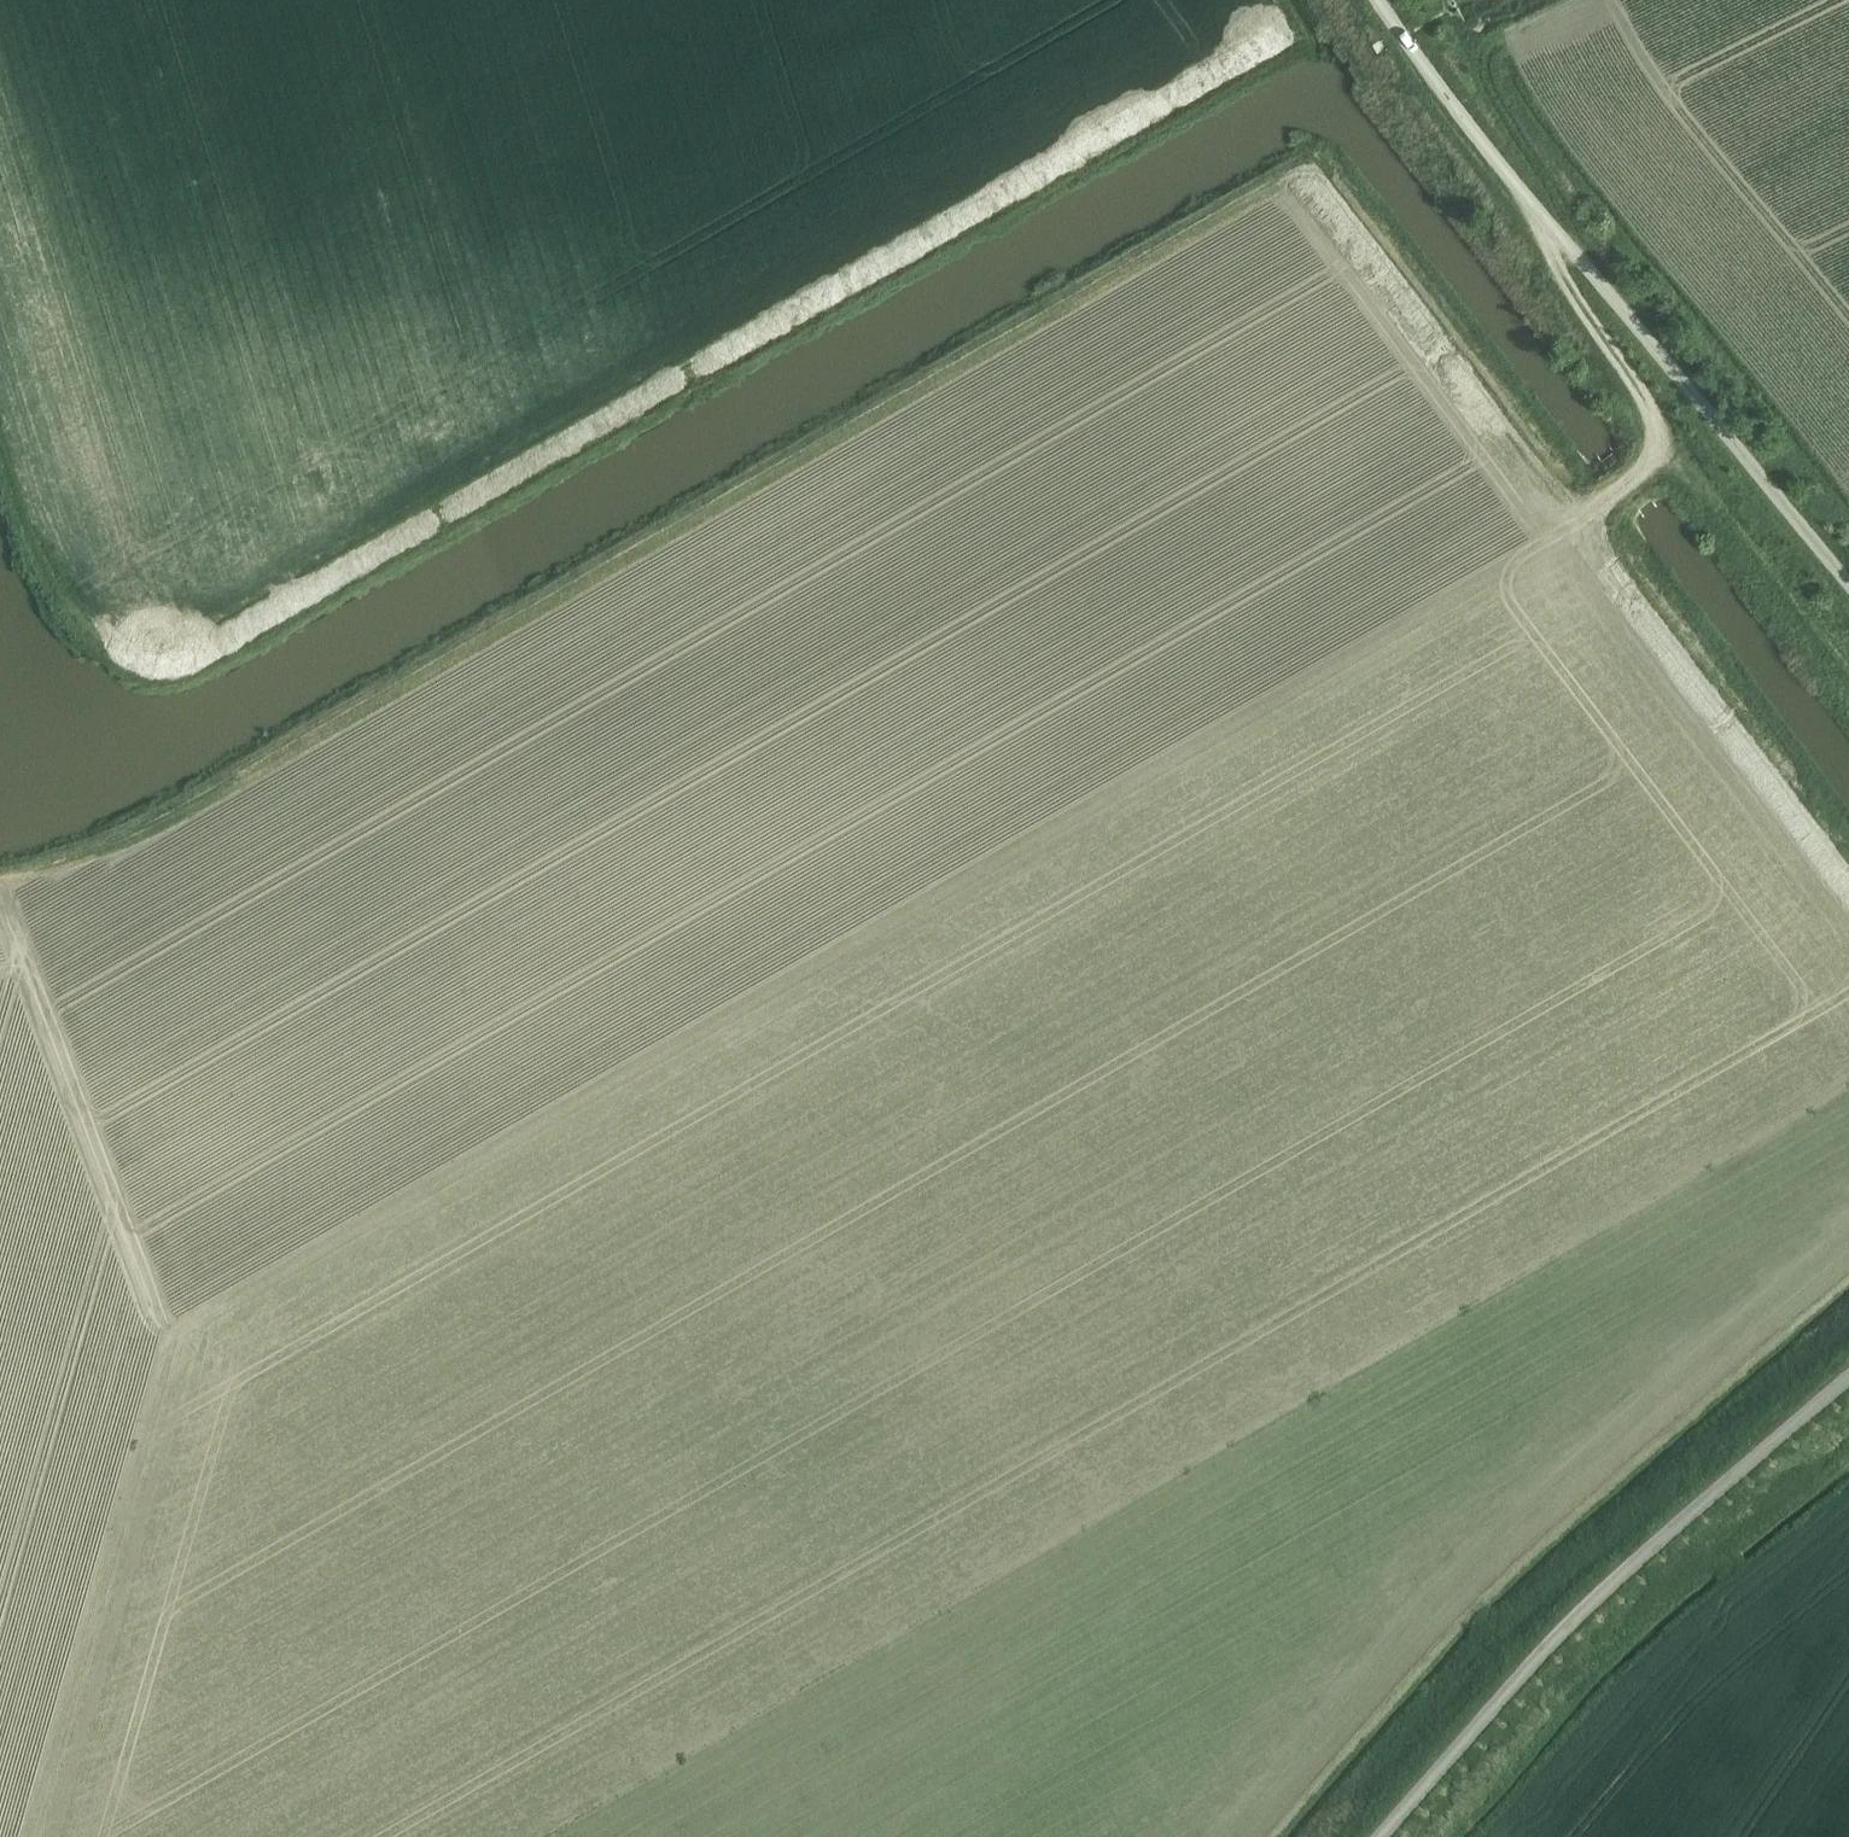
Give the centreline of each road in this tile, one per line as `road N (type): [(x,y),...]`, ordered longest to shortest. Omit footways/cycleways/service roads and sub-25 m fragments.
road 1 (unclassified): [(1848,584),(1540,212),(1378,0)]
road 2 (unclassified): [(1373,1836),(1563,1623),(1848,1370)]

